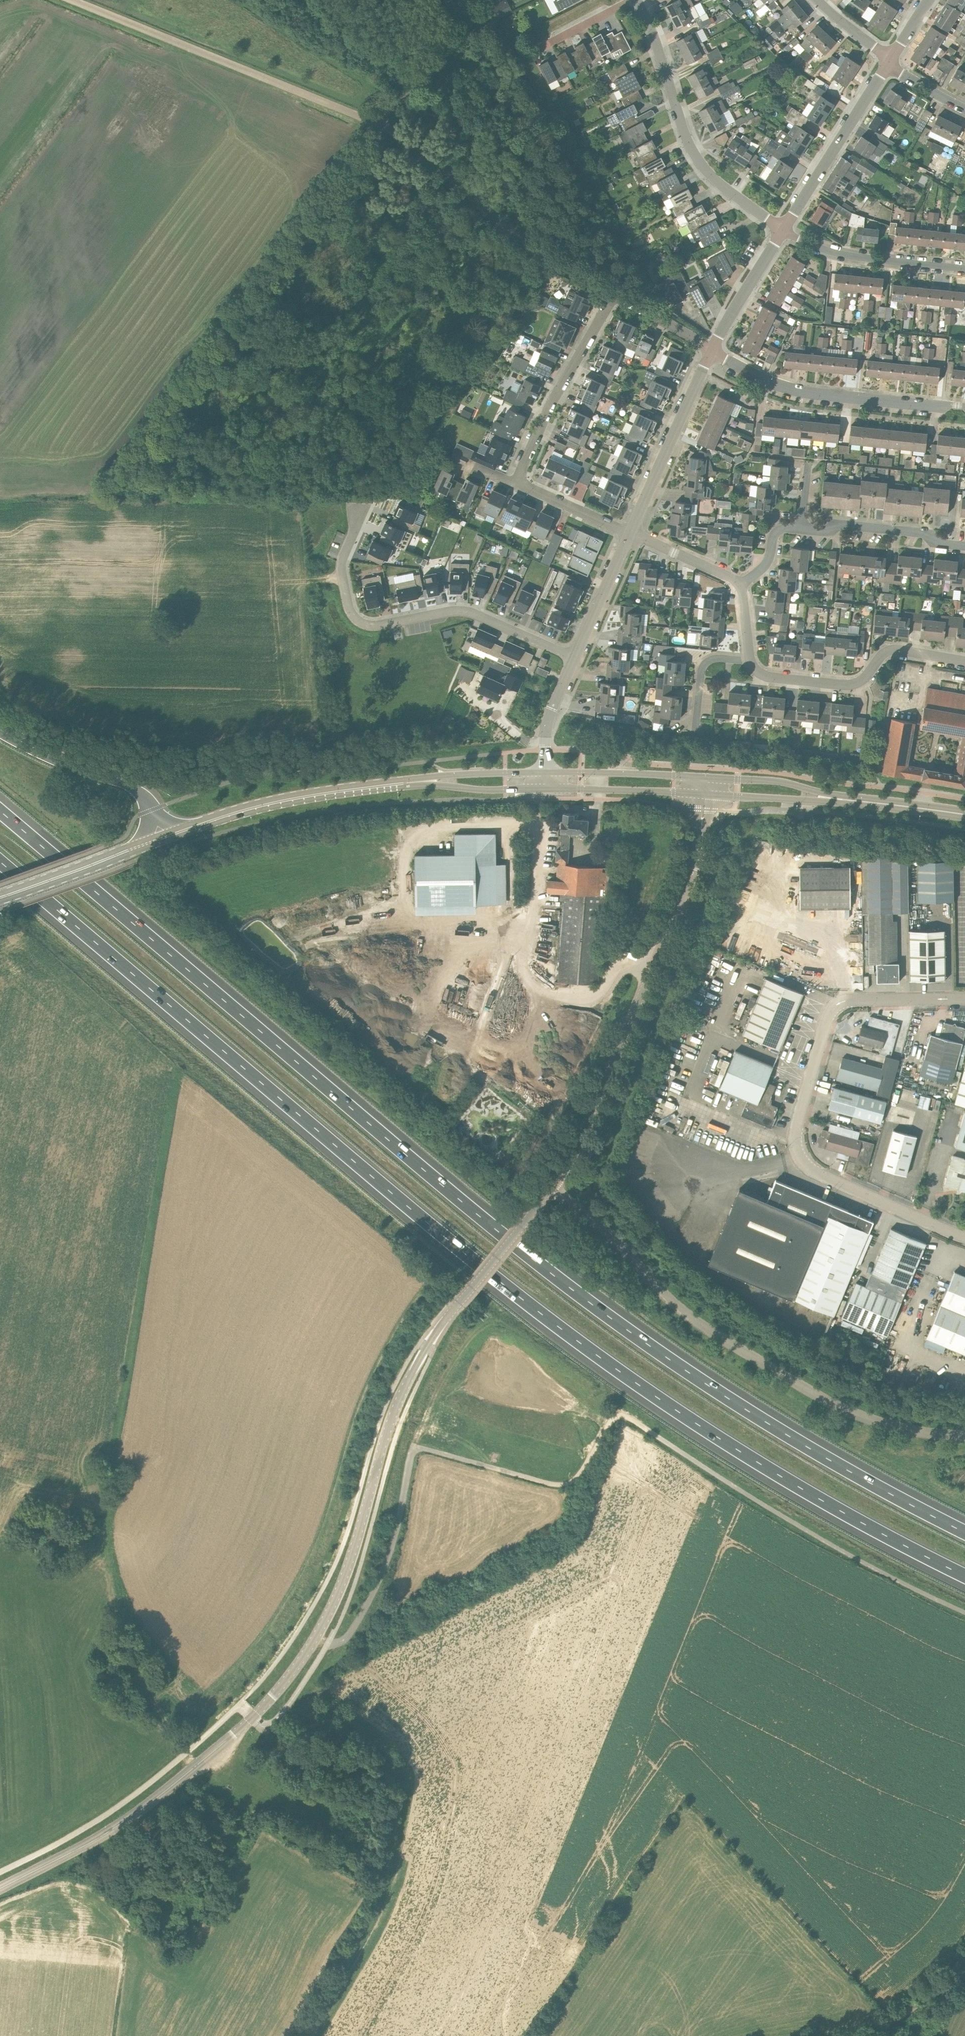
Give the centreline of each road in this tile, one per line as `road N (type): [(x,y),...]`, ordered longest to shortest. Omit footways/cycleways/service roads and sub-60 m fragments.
road 1 (motorway): [(964,1531),(787,1435),(607,1315),(0,810)]
road 2 (motorway): [(0,863),(455,1247),(595,1355),(785,1481),(964,1577)]
road 3 (tertiary): [(0,1888),(138,1811),(234,1734),(293,1672),(339,1590),(411,1376),(551,1187)]
road 4 (unclassified): [(964,1436),(853,1414),(712,1333),(551,1187)]
road 5 (unclassified): [(964,999),(838,1004),(828,1015),(796,1138),(809,1169),(964,1238)]
road 6 (track): [(107,1492),(176,1076),(168,1066)]
road 7 (tertiary): [(551,1187),(583,1133),(691,881),(703,795)]
road 8 (residential): [(575,659),(471,612),(359,622),(341,568),(356,507)]
road 9 (residential): [(616,295),(504,225),(407,141),(360,117)]
road 10 (residential): [(782,231),(714,181),(692,152),(637,0)]
road 11 (secondary): [(162,838),(282,801),(433,781)]
road 12 (residential): [(964,412),(800,393),(713,352)]
road 13 (track): [(195,1767),(120,1638),(103,1534)]
road 14 (residential): [(964,661),(887,650),(862,680),(843,686),(762,676),(750,661)]
road 15 (residential): [(515,485),(529,444),(616,295)]
road 16 (motorway): [(162,838),(132,789),(60,766),(0,734)]
road 17 (residential): [(630,534),(713,352)]
road 18 (residential): [(782,231),(888,62)]
road 19 (residential): [(782,231),(850,254),(964,268)]
road 20 (secondary): [(0,897),(162,838)]
road 21 (residential): [(801,529),(837,524),(964,546)]
road 22 (secondary): [(705,778),(547,772)]
road 23 (secondary): [(546,790),(703,795)]
road 24 (residential): [(713,352),(782,231)]
road 25 (residential): [(575,659),(630,534)]
road 26 (secondary): [(964,815),(831,799)]
road 27 (secondary): [(831,799),(790,784),(705,778)]
road 28 (secondary): [(703,795),(831,799)]
road 29 (residential): [(630,534),(515,485)]
road 30 (residential): [(740,583),(630,534)]

